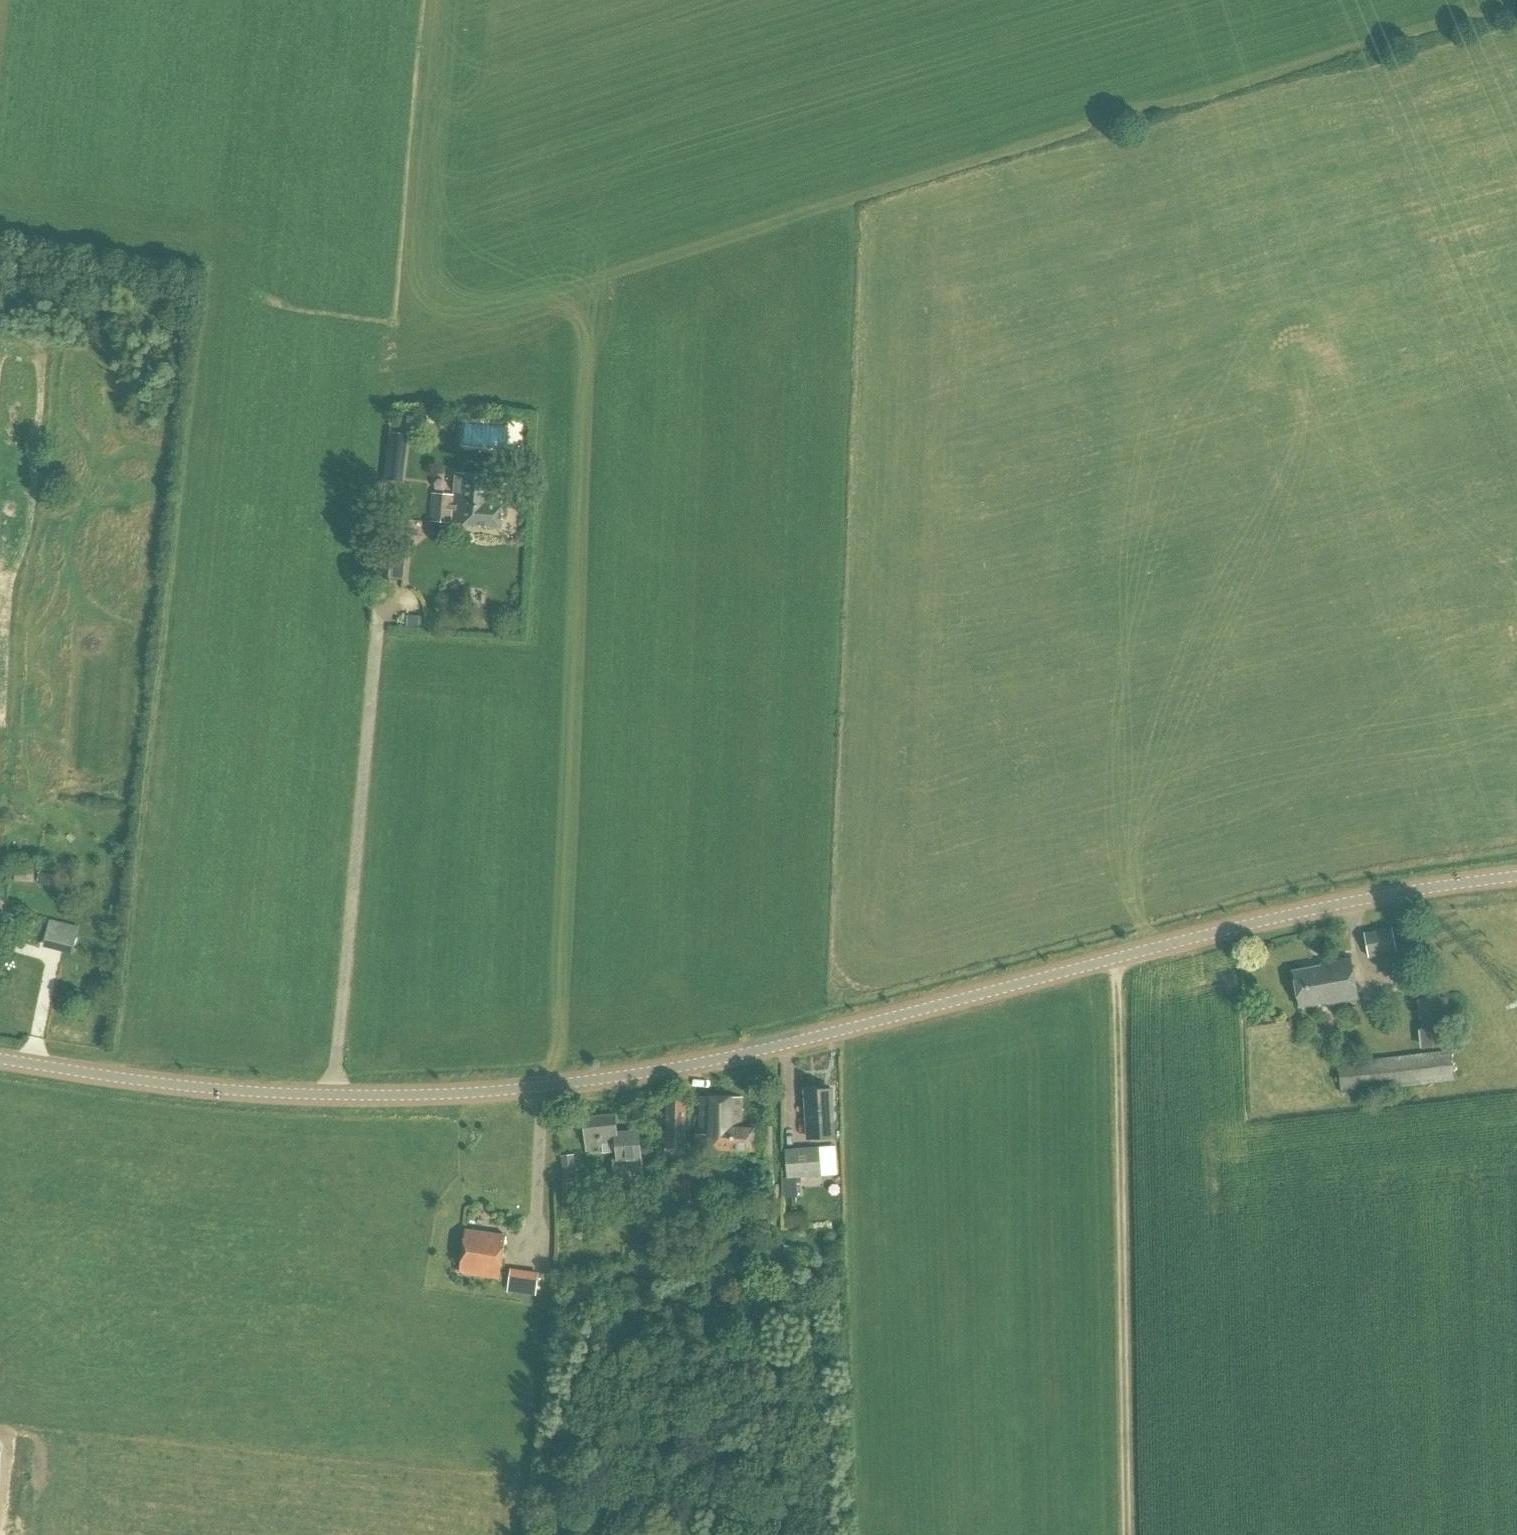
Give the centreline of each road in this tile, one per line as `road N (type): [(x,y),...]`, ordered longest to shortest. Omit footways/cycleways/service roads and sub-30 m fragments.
road 1 (tertiary): [(1516,876),(1272,919),(786,1044),(577,1082),(334,1095),(181,1085),(0,1059)]
road 2 (track): [(1129,1534),(1118,958)]

